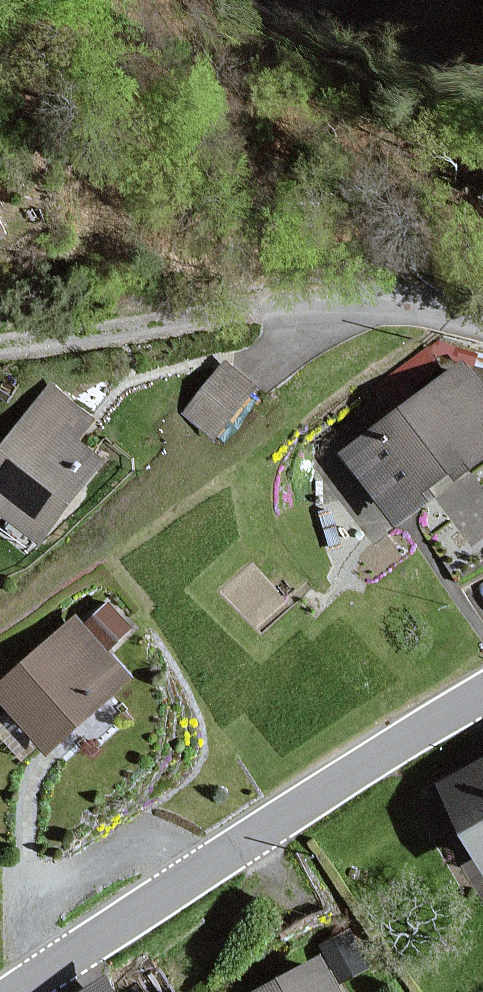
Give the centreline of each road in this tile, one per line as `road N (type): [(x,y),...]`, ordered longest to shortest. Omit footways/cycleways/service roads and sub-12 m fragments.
road 1 (tertiary): [(482,692),(15,991)]

